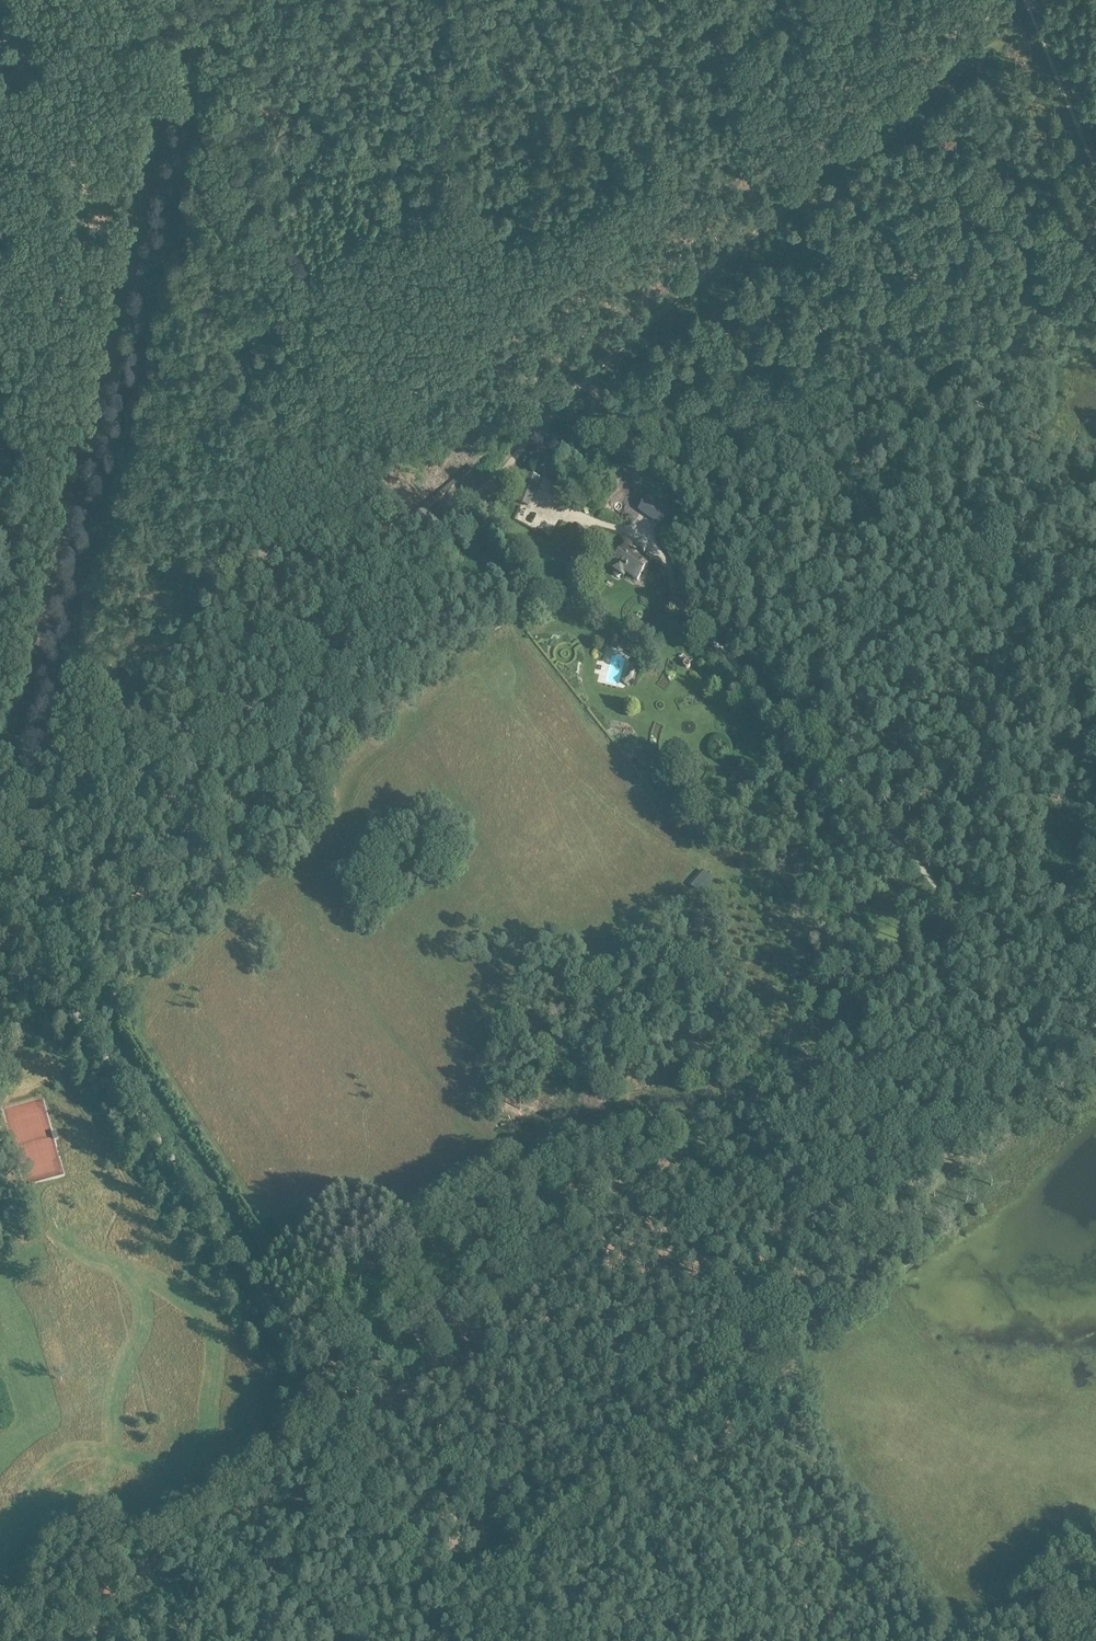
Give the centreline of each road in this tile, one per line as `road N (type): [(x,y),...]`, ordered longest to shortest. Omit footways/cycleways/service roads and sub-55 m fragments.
road 1 (track): [(0,864),(18,844),(177,114),(314,0)]
road 2 (track): [(1036,23),(933,81),(551,416),(487,494),(478,498),(462,487),(445,510),(493,578)]
road 3 (track): [(1095,937),(971,914),(952,903),(672,597),(667,562),(651,541),(536,508)]

